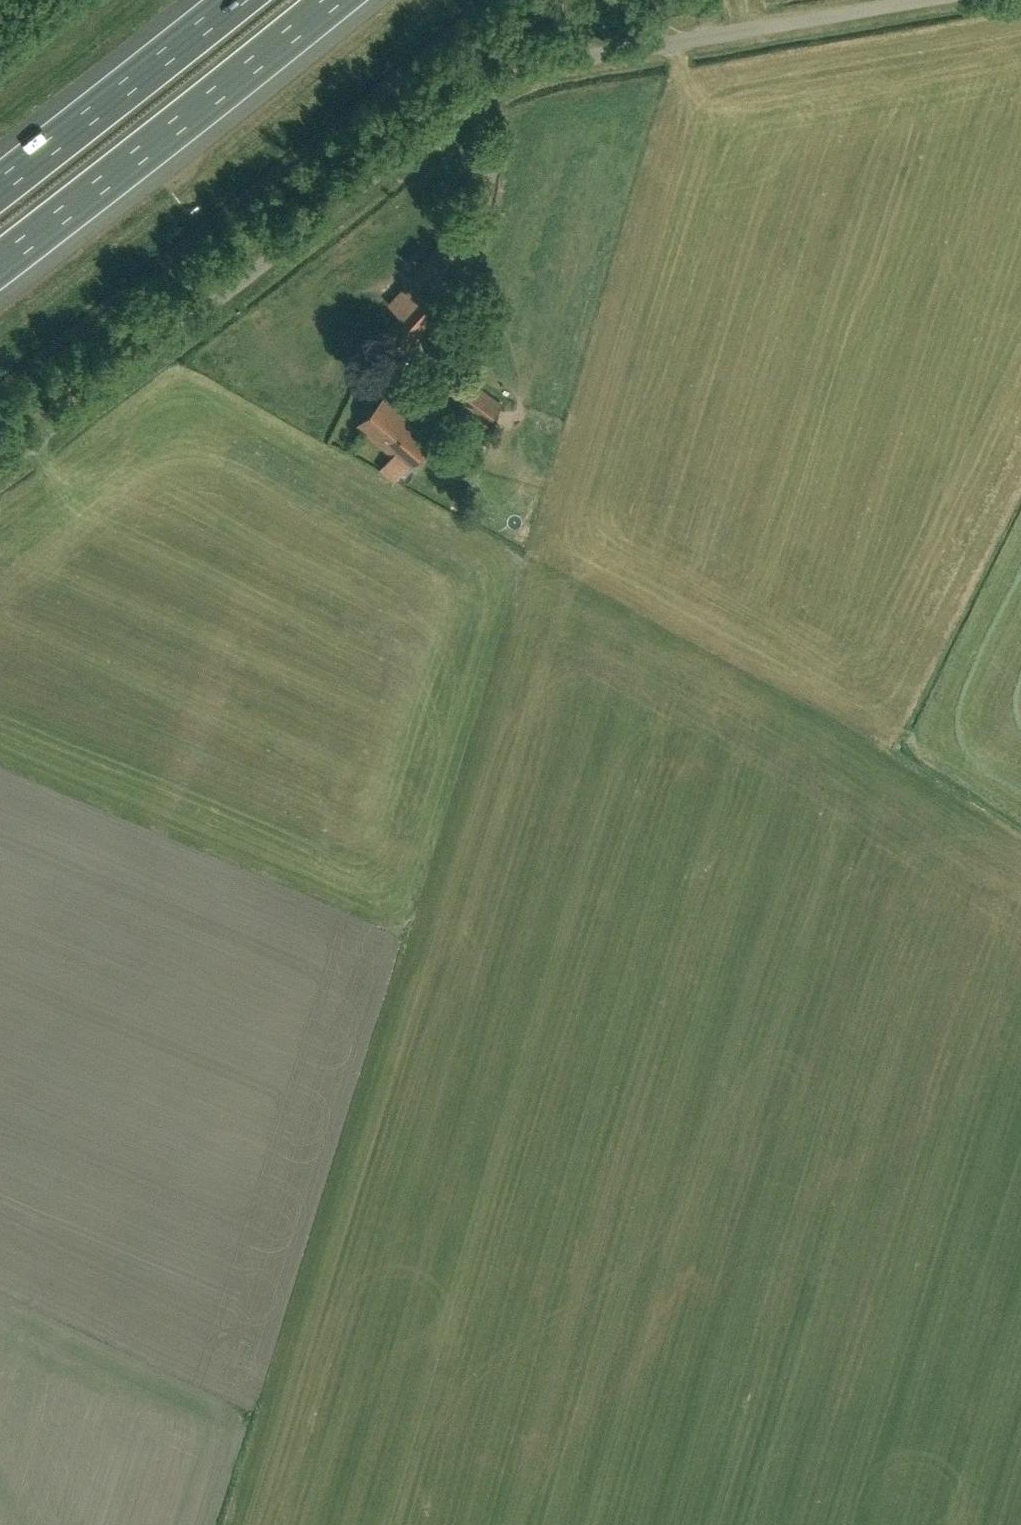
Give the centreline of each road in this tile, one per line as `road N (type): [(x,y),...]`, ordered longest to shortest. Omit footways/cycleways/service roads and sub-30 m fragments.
road 1 (unclassified): [(0,468),(440,130),(526,77),(941,0)]
road 2 (motorway): [(0,264),(334,0)]
road 3 (motorway): [(238,0),(0,186)]

